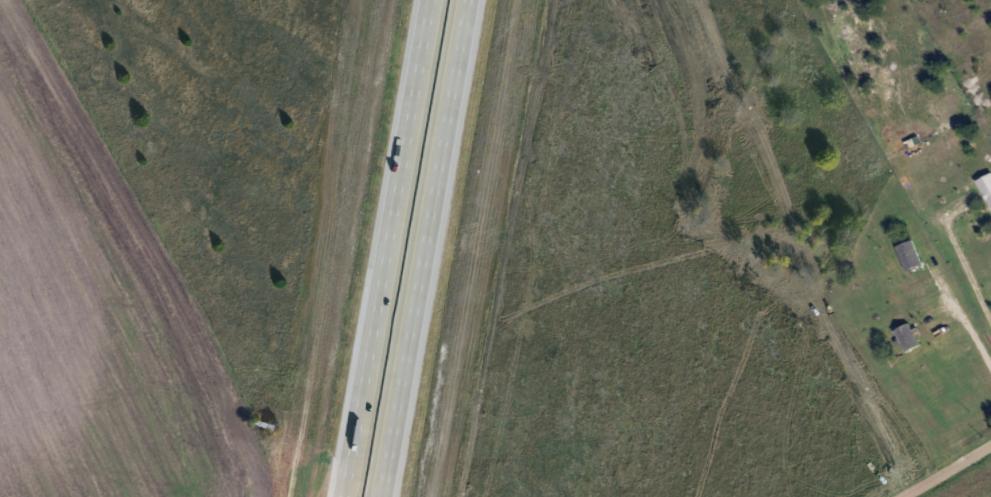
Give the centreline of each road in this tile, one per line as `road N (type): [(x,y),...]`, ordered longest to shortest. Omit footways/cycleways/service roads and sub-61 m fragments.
road 1 (motorway): [(377,496),(464,0)]
road 2 (motorway): [(435,0),(349,496)]
road 3 (residential): [(930,257),(990,361)]
road 4 (residential): [(887,496),(990,436)]

